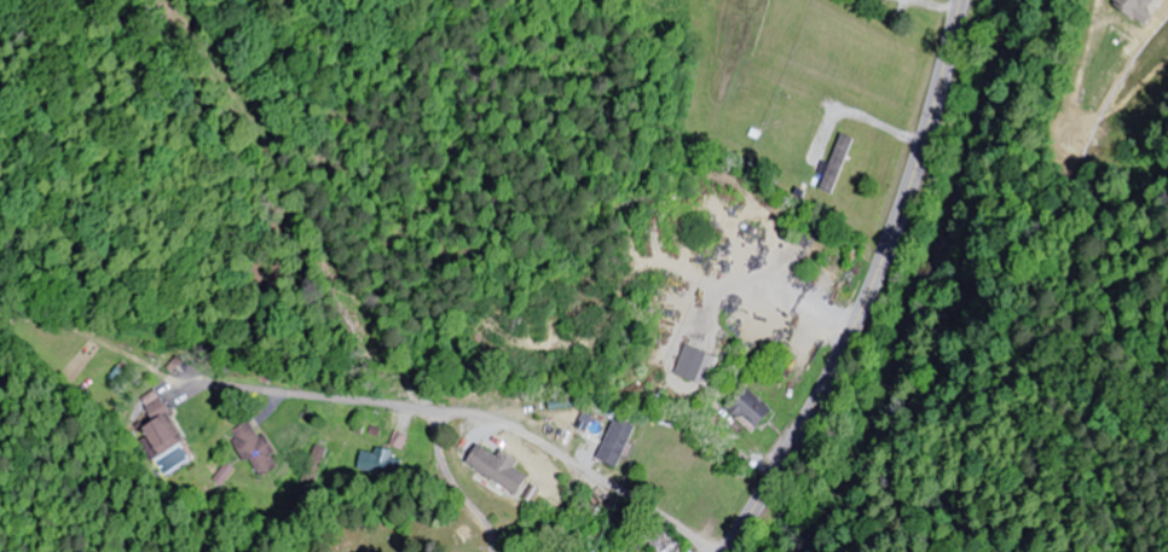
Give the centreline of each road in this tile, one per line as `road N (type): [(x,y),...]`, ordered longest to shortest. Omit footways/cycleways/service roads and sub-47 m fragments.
road 1 (residential): [(757,504),(480,286),(394,252),(249,228),(68,273)]
road 2 (secondary): [(726,551),(813,409),(879,271),(961,0)]
road 3 (residential): [(851,332),(1115,385)]

